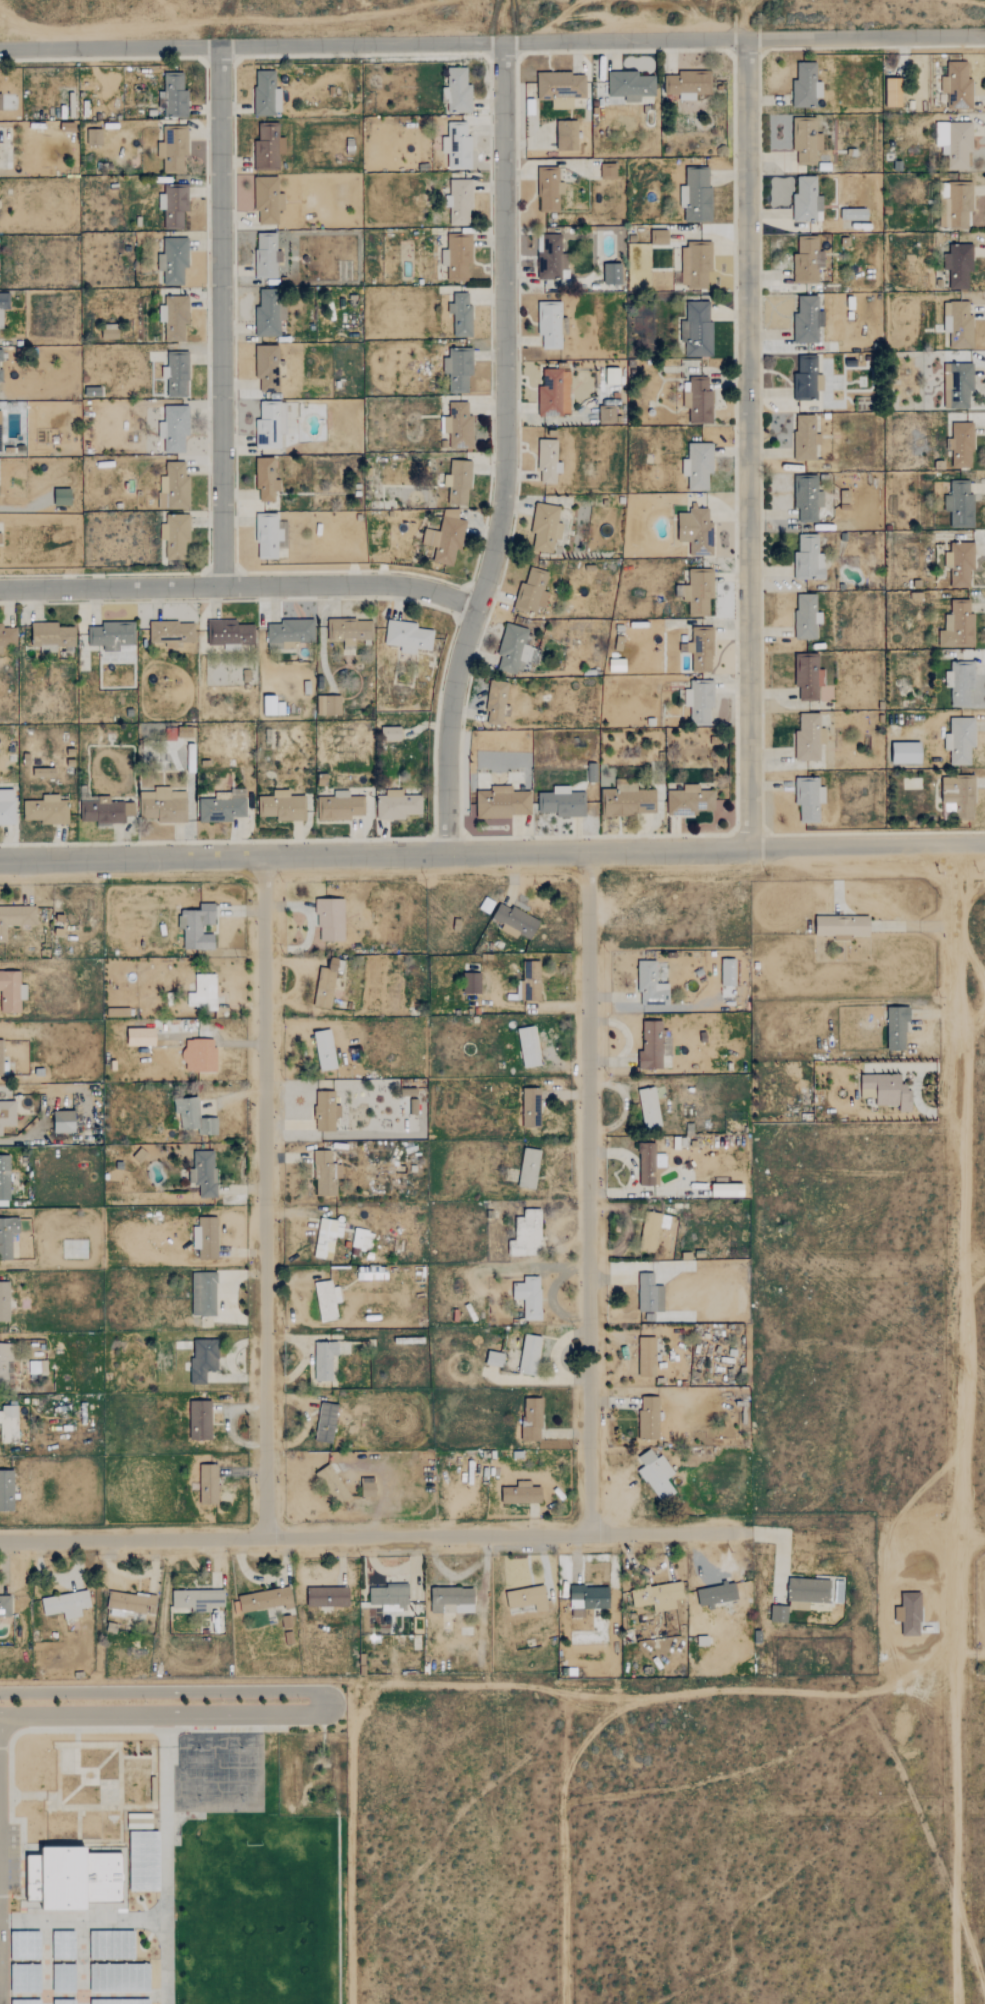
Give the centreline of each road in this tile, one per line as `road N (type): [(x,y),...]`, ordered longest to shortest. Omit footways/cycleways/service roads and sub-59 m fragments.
road 1 (track): [(955,2003),(951,1696),(962,1248),(951,843)]
road 2 (residential): [(984,842),(0,862)]
road 3 (residential): [(0,51),(984,37)]
road 4 (residential): [(446,853),(452,698),(504,496),(504,43)]
road 5 (residential): [(748,39),(749,846)]
road 6 (residential): [(0,1542),(595,1539),(746,1530)]
road 7 (residential): [(589,852),(595,1539)]
road 8 (residential): [(266,1536),(269,857)]
road 9 (residential): [(223,586),(220,47)]
road 10 (residential): [(0,588),(391,584),(478,606)]

